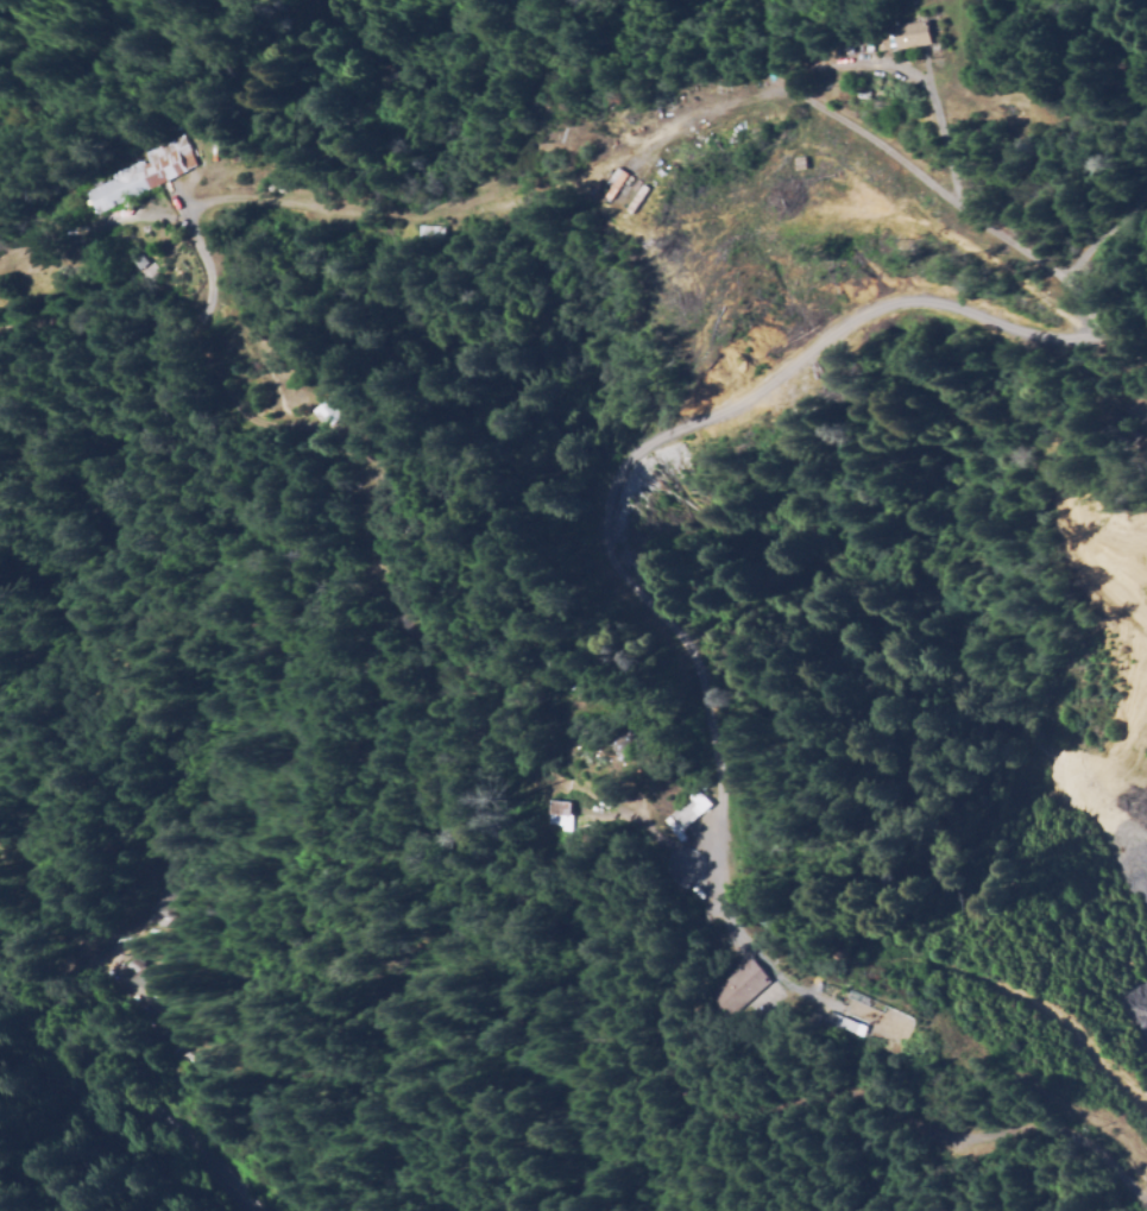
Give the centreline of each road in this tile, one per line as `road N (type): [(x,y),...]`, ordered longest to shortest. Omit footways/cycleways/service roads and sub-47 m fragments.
road 1 (residential): [(58,740),(323,748),(513,687),(774,696),(920,662),(1000,632),(1080,551)]
road 2 (residential): [(685,690),(769,852),(889,938),(1110,982)]
road 3 (residential): [(0,790),(24,797),(56,770),(58,740),(116,597),(112,567),(49,475),(0,455)]
road 4 (primary): [(0,994),(169,1131),(229,1210)]
road 5 (residential): [(0,233),(116,200),(55,95),(0,87)]
road 6 (residential): [(400,1210),(431,1175),(532,1210)]

